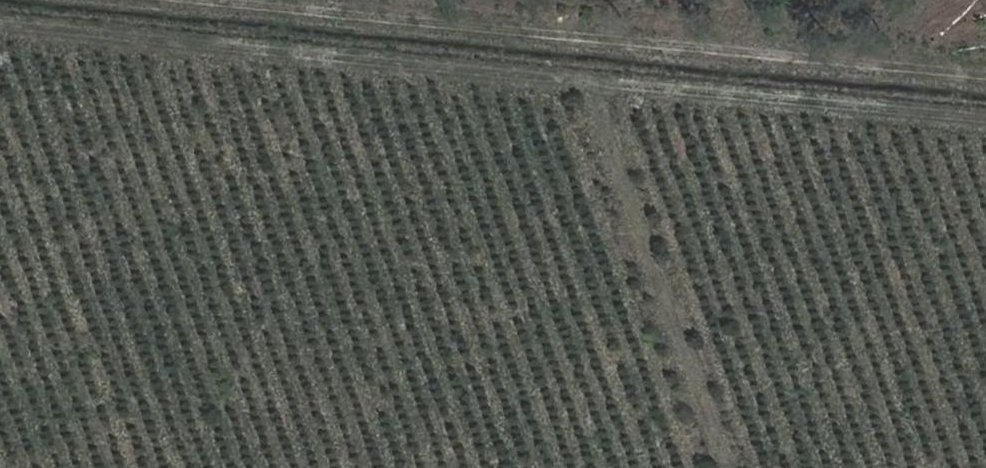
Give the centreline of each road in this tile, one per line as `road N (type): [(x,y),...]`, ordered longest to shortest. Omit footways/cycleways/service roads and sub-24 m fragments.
road 1 (track): [(985,126),(0,30)]
road 2 (track): [(985,69),(252,0)]

